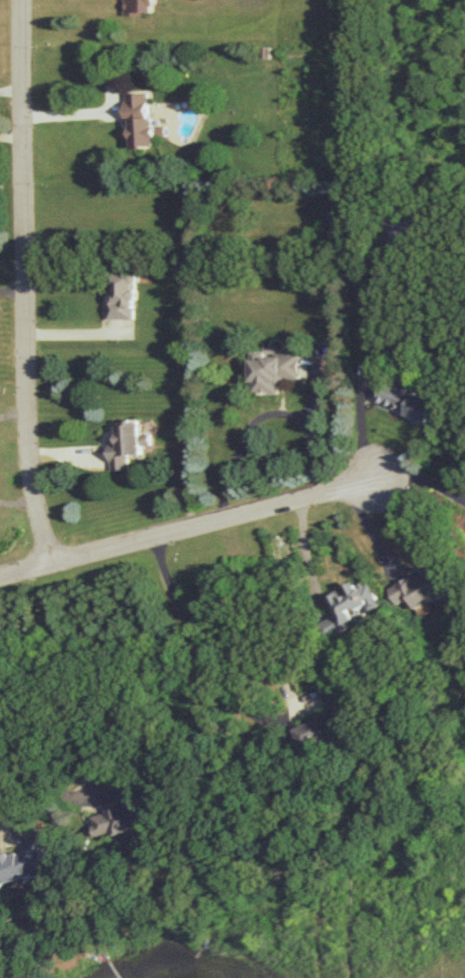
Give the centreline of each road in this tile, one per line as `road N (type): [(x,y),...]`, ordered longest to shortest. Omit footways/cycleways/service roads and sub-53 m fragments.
road 1 (residential): [(23,0),(29,431),(34,490),(54,558)]
road 2 (residential): [(385,470),(0,572)]

